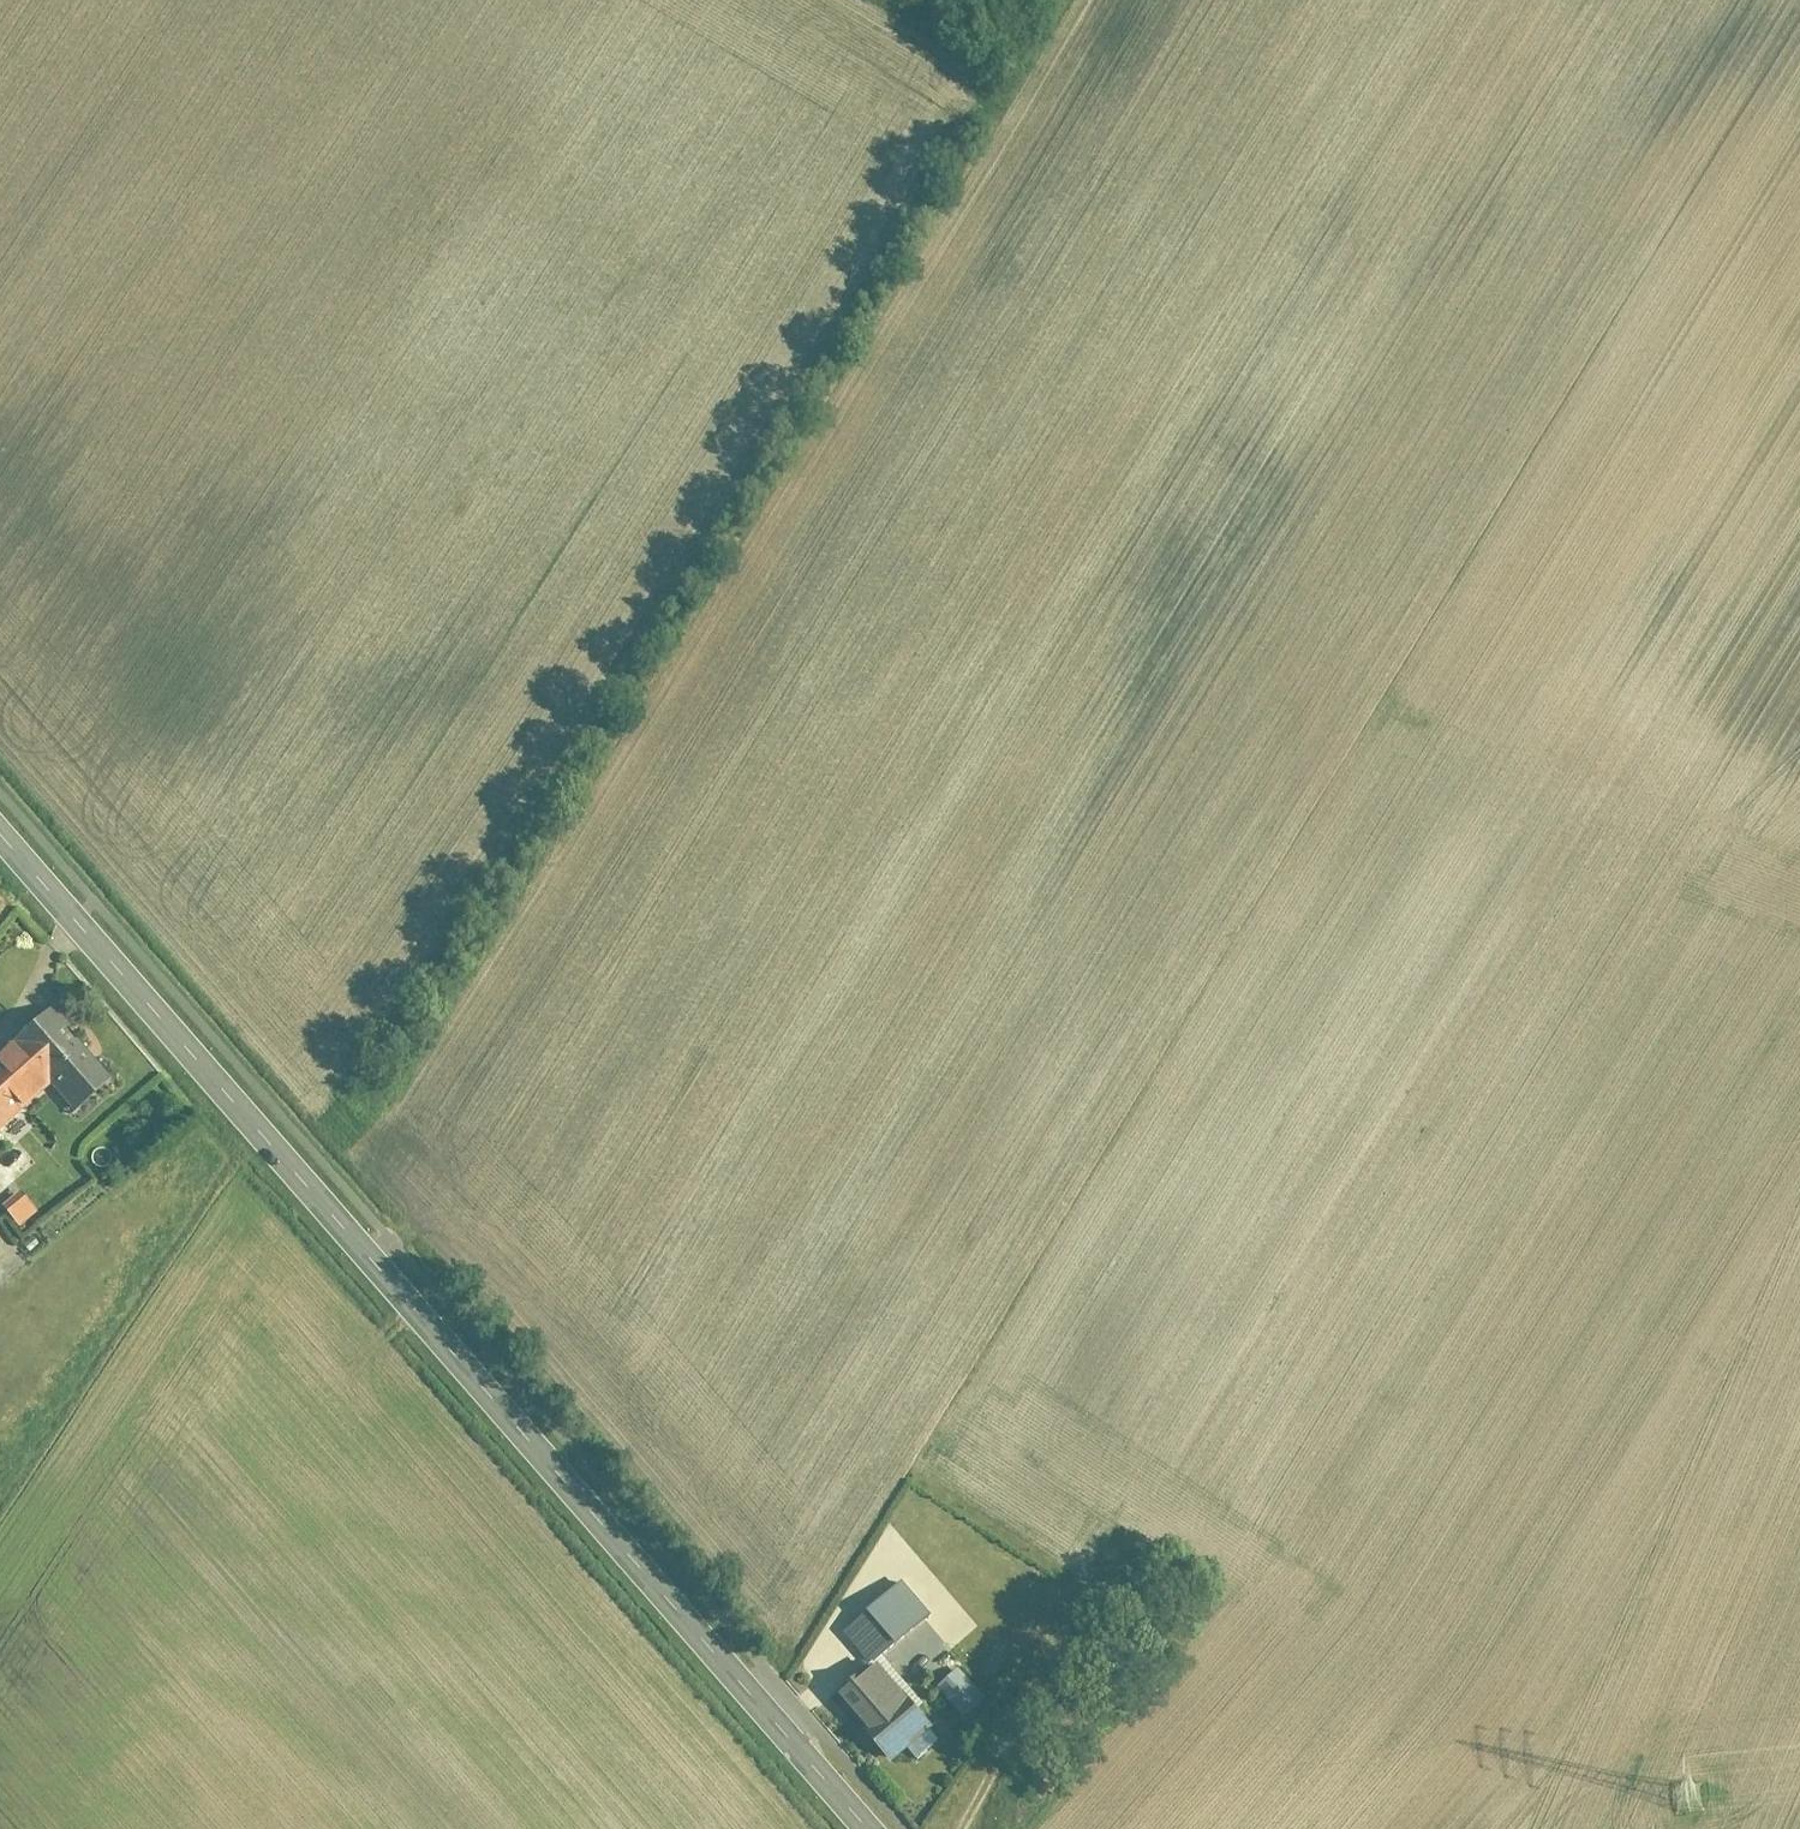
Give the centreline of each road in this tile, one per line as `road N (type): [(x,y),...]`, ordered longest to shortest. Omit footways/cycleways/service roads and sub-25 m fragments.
road 1 (tertiary): [(0,838),(866,1828)]

